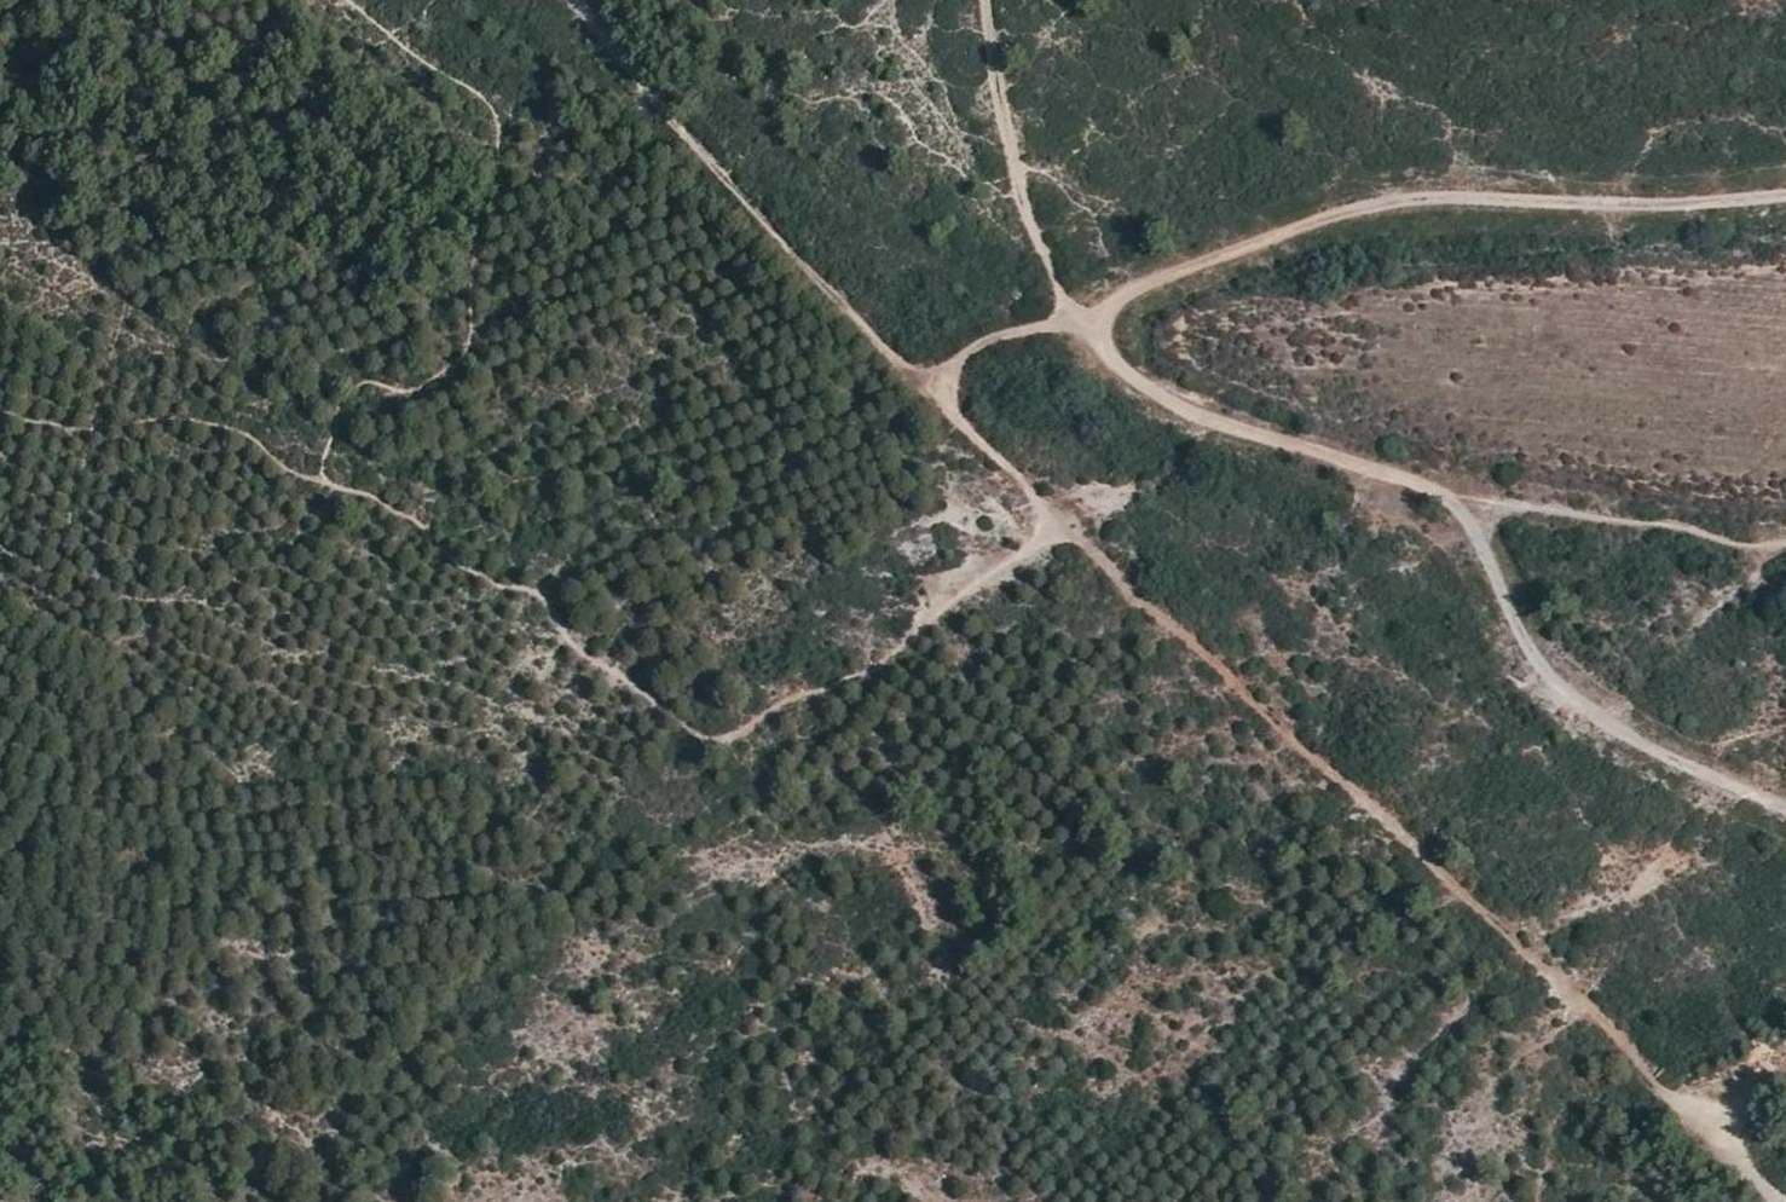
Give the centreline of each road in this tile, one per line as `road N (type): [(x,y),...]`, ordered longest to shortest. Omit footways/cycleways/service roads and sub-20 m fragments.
road 1 (track): [(1785,810),(1703,780),(1581,713),(1534,669),(1464,520),(1432,496),(1179,410),(1125,378),(1096,336),(1109,310),(1129,298),(1363,211),(1414,201),(1688,209),(1785,202)]

